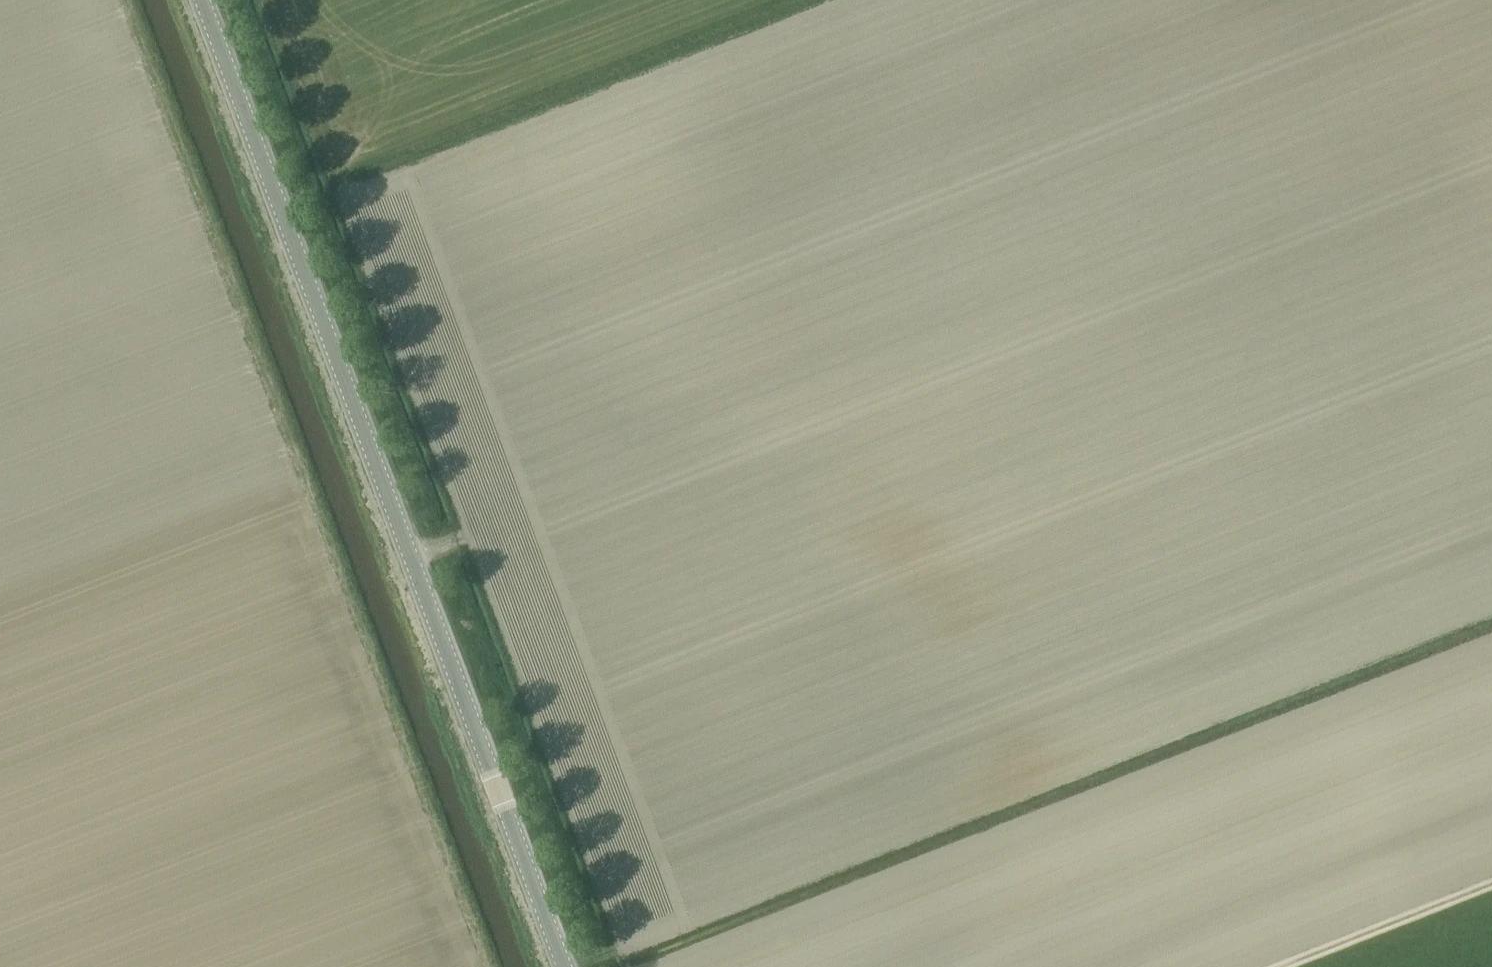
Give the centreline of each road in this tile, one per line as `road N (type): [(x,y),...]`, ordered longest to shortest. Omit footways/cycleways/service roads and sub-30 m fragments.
road 1 (tertiary): [(566,966),(204,0)]
road 2 (track): [(1293,966),(1491,888)]

